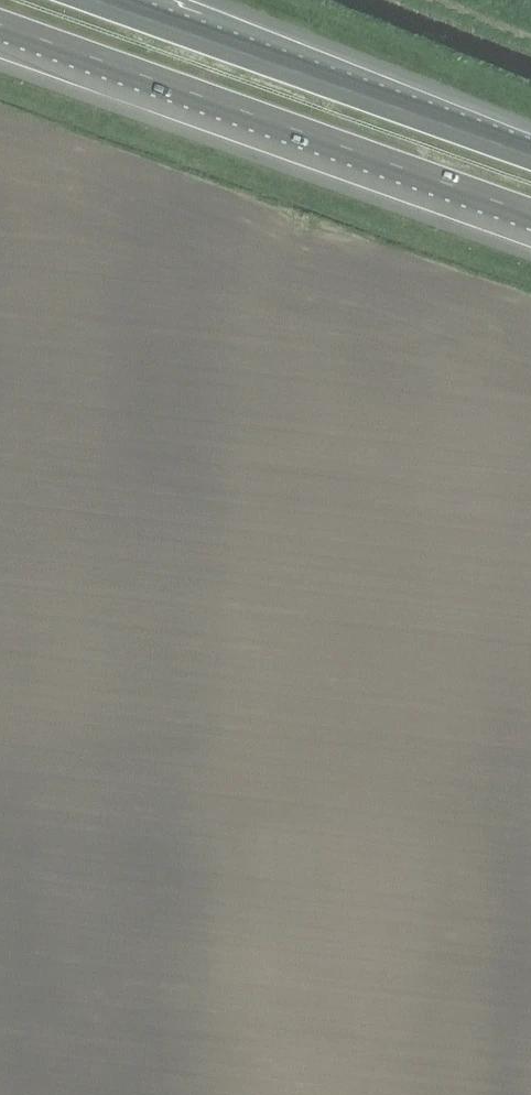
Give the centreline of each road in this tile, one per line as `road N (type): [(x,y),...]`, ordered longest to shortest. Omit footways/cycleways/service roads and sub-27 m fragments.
road 1 (motorway): [(0,23),(530,213)]
road 2 (motorway): [(530,155),(92,0)]

